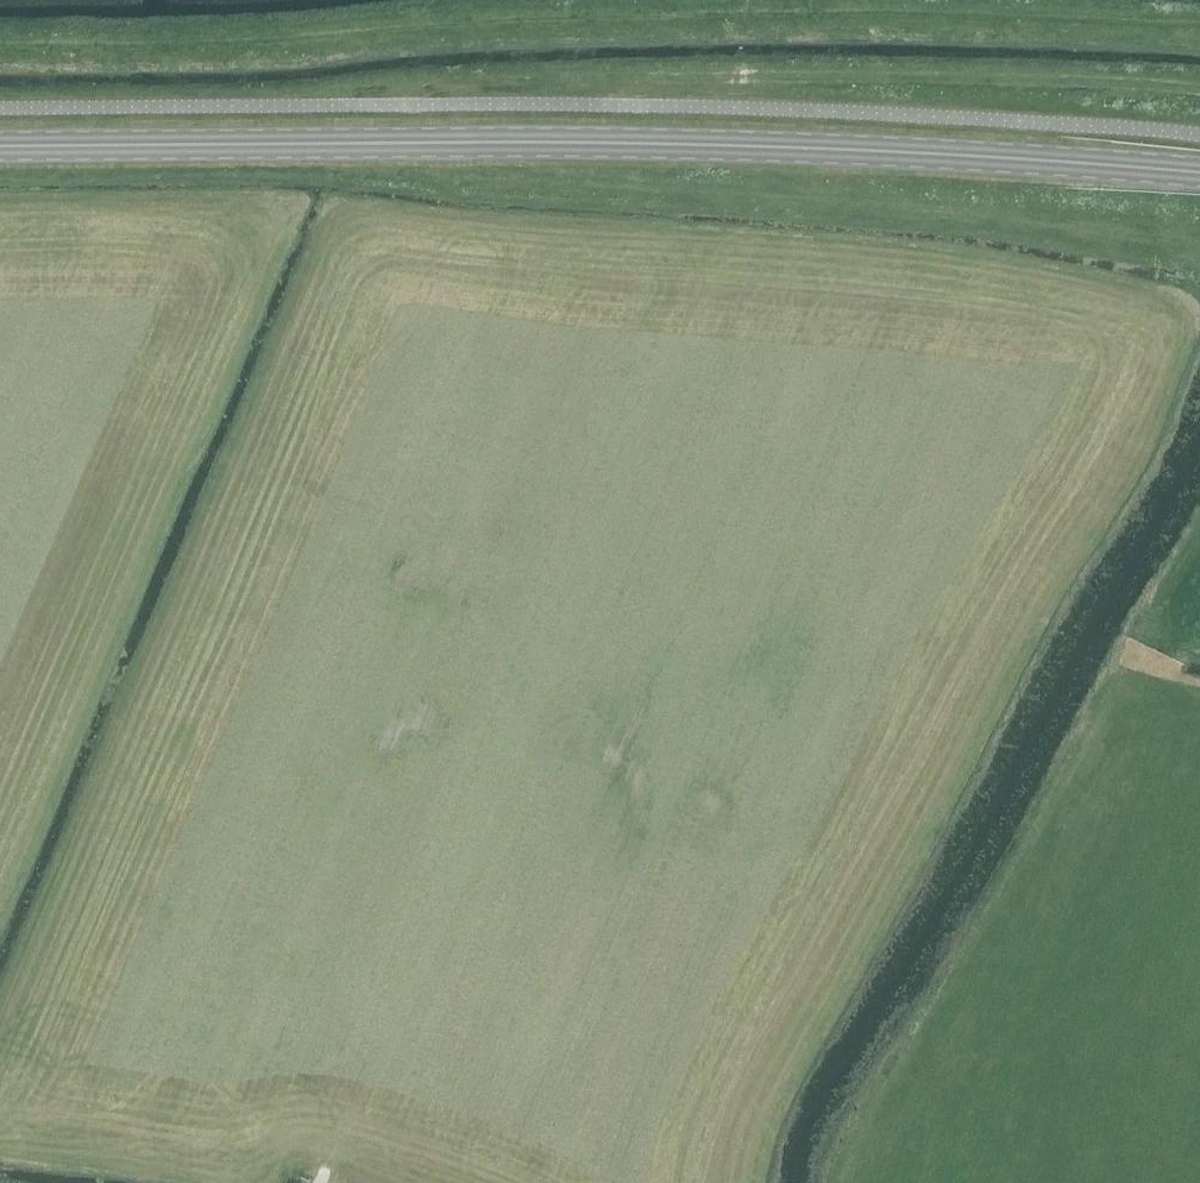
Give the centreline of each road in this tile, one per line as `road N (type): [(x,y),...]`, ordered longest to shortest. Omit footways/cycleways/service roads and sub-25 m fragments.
road 1 (primary): [(0,147),(561,142),(926,152),(1199,173)]

